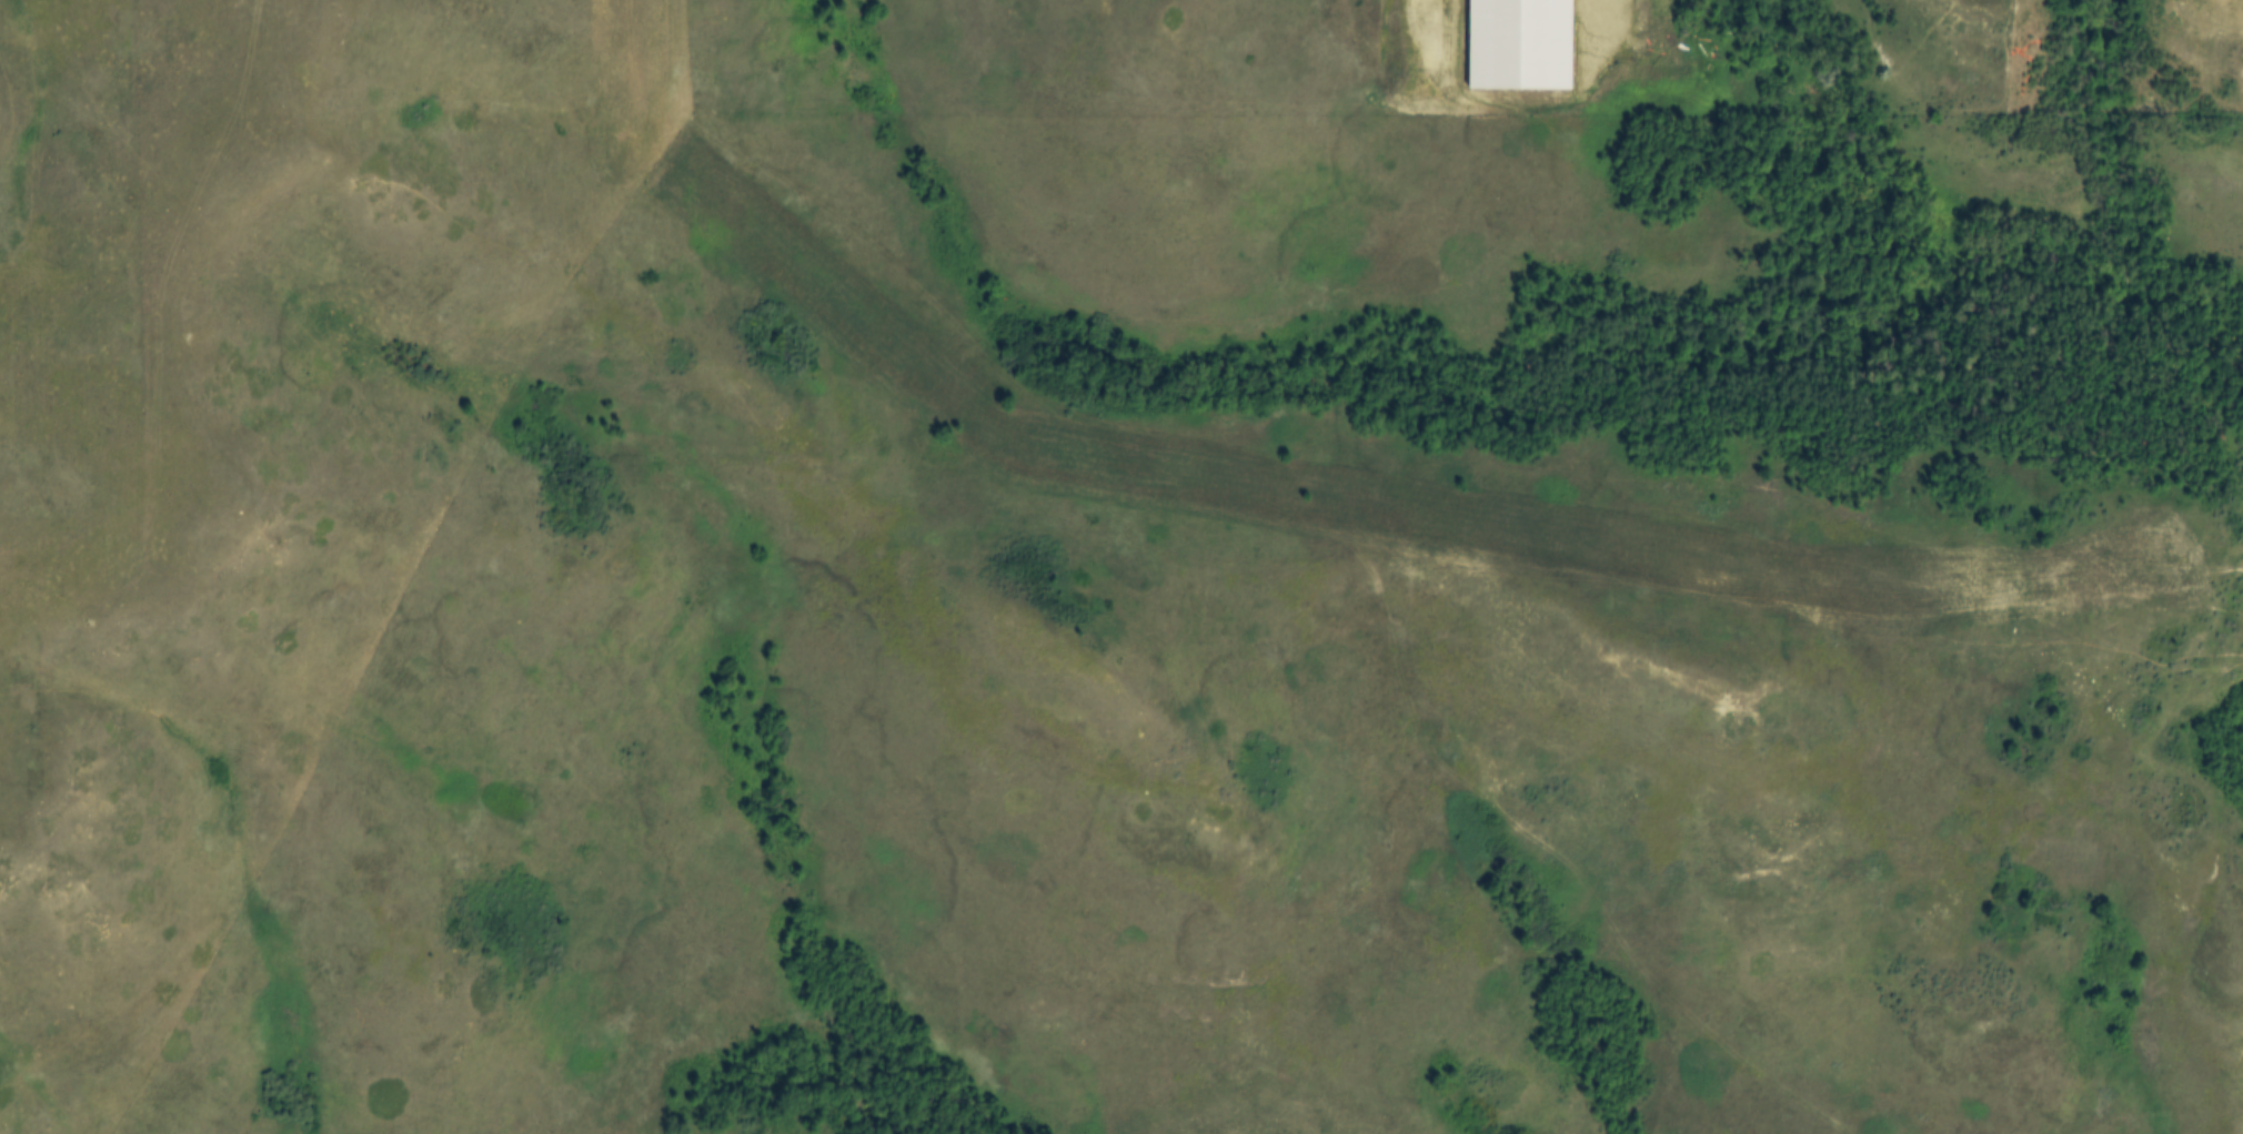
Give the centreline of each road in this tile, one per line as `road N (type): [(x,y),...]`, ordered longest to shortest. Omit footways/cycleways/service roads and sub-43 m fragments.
road 1 (track): [(267,0),(243,122),(179,262),(154,469),(0,627)]

